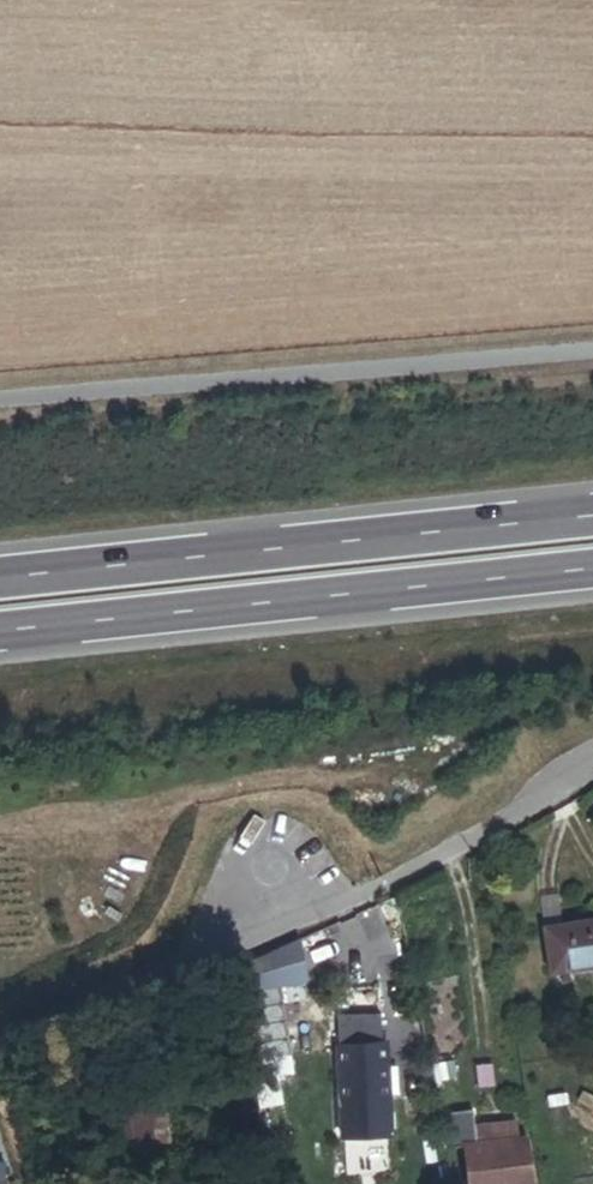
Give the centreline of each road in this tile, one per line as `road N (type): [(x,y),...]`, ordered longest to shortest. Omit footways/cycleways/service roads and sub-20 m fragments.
road 1 (residential): [(592,771),(357,900),(0,1033)]
road 2 (trunk): [(592,521),(0,584)]
road 3 (trunk): [(0,641),(592,578)]

